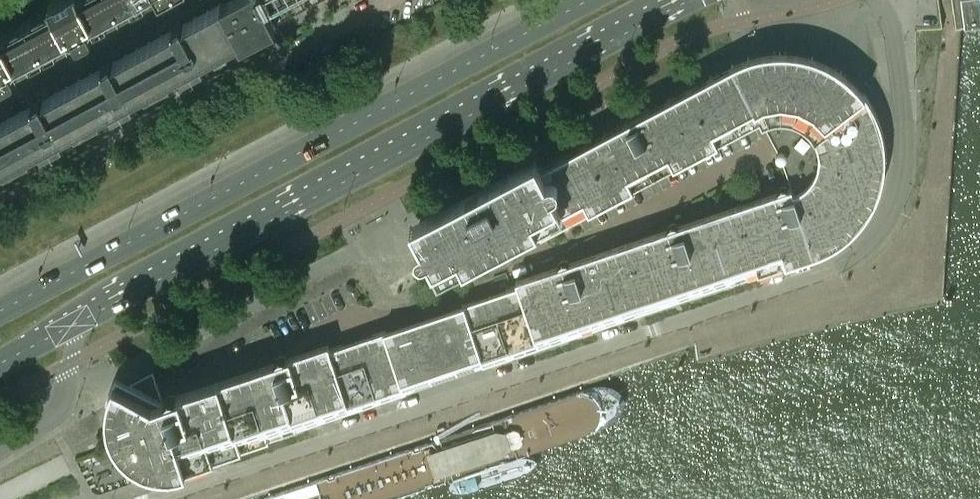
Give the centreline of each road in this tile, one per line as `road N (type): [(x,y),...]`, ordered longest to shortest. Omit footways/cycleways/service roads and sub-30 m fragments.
road 1 (residential): [(877,0),(896,57),(902,180),(886,220),(845,263),(145,498)]
road 2 (primary): [(70,321),(677,0)]
road 3 (primary): [(585,0),(0,309)]
road 4 (residential): [(0,101),(188,0)]
road 5 (residential): [(0,446),(59,406),(70,321)]

